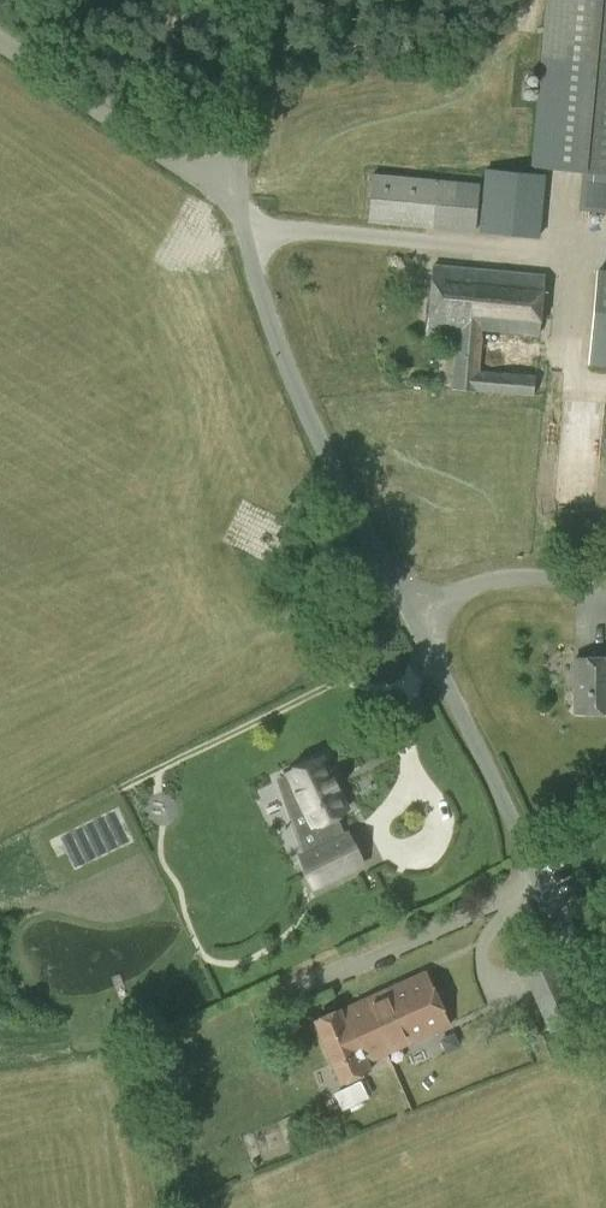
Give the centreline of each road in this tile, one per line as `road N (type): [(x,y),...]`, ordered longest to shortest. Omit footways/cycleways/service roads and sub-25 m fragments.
road 1 (unclassified): [(414,622),(274,337),(235,198)]
road 2 (unclassified): [(605,1028),(512,813),(414,622)]
road 3 (unclassified): [(0,48),(235,198)]
road 4 (unclassified): [(414,622),(501,575),(605,578)]
road 5 (unclassified): [(235,198),(245,87),(268,0)]

